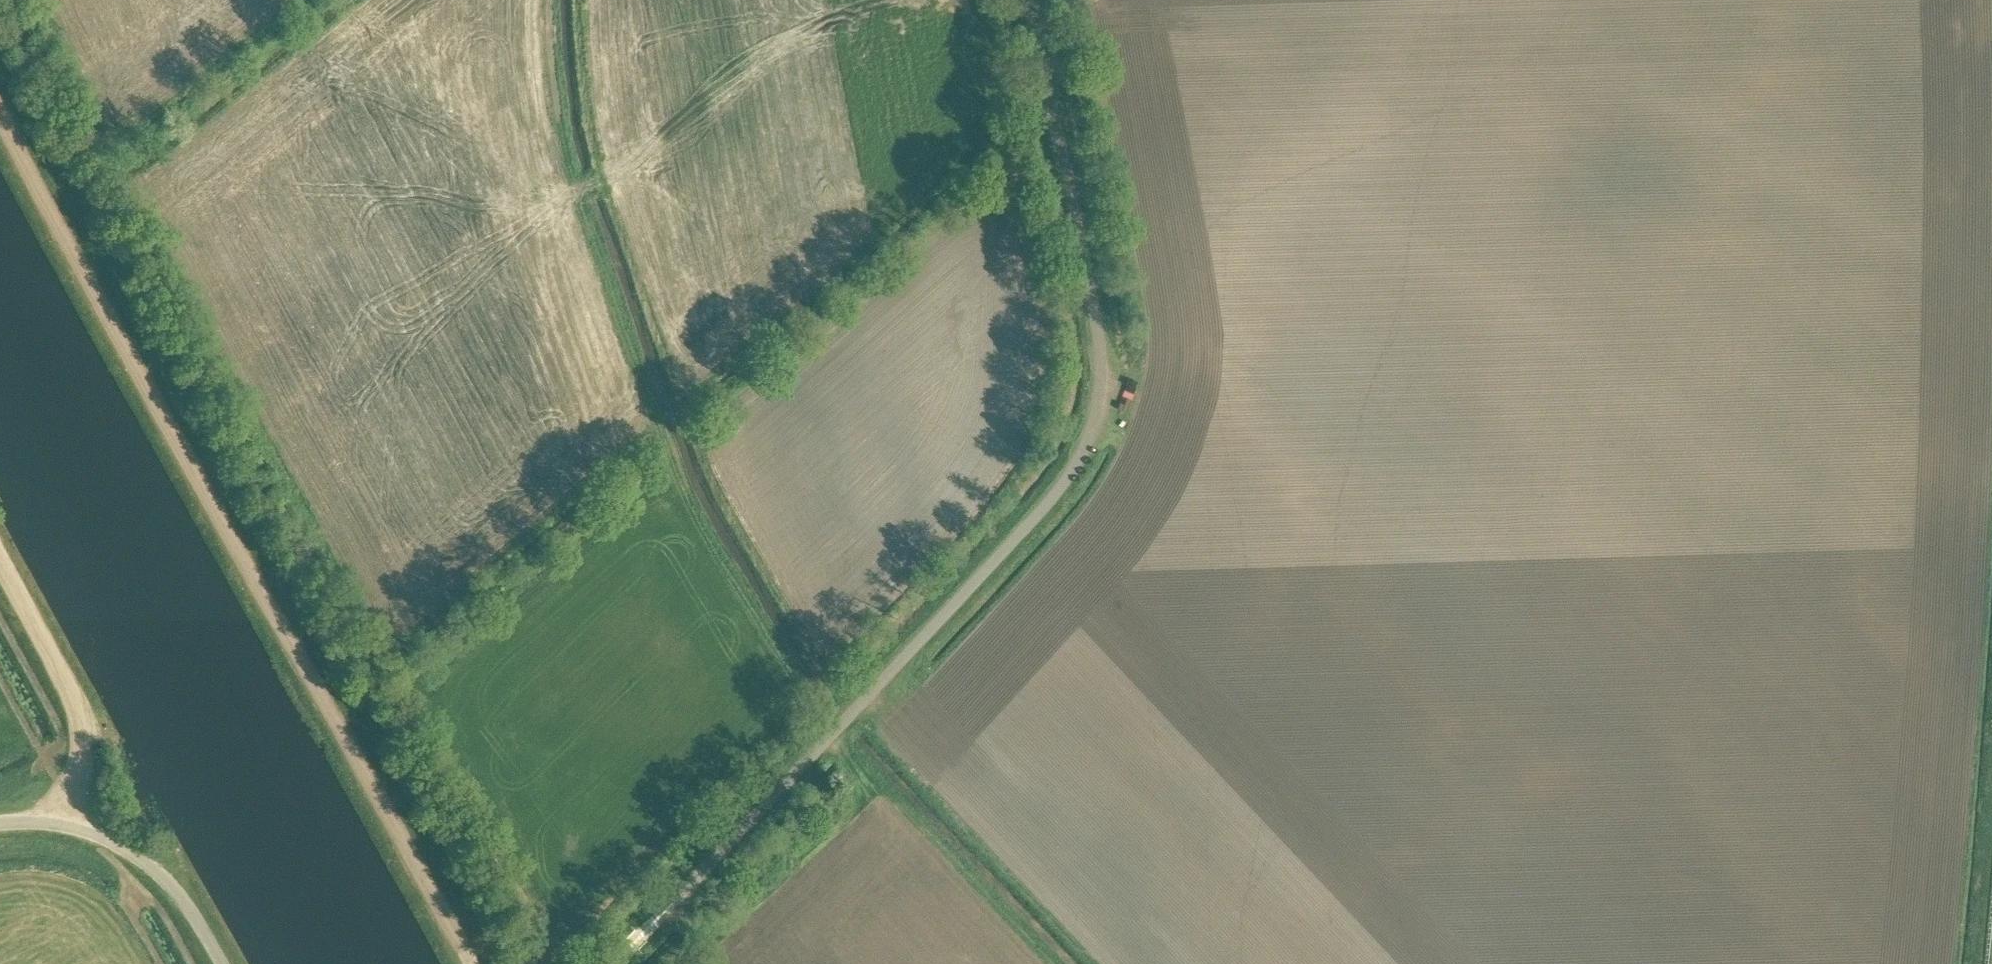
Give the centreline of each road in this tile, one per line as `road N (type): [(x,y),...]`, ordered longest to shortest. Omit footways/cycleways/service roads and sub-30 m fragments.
road 1 (unclassified): [(614,963),(1053,498),(1088,446),(1102,389),(1099,338),(1029,0)]
road 2 (track): [(0,112),(465,952)]
road 3 (track): [(54,824),(84,754),(81,711),(0,561)]
road 4 (unclassified): [(223,963),(189,906),(142,859),(79,829),(0,823)]

